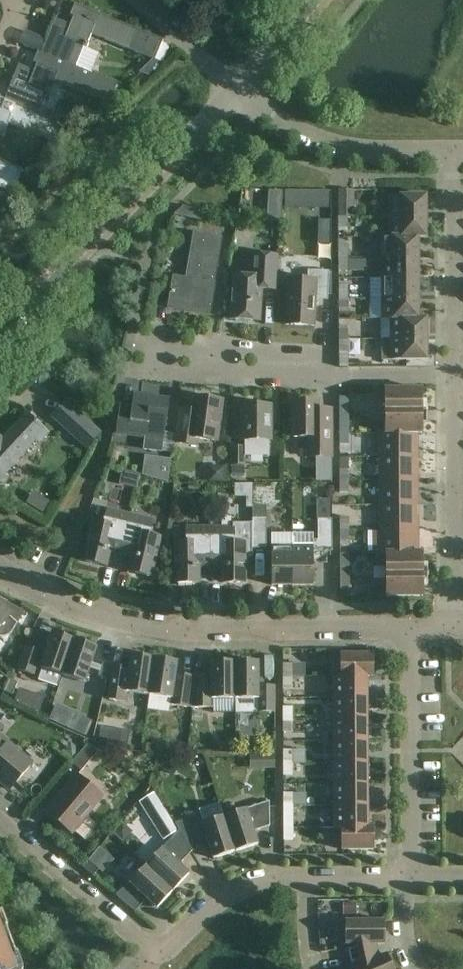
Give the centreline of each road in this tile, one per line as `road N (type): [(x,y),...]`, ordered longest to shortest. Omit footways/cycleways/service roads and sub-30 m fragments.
road 1 (residential): [(410,629),(141,627),(73,605),(0,568)]
road 2 (residential): [(329,376),(320,357),(164,344),(161,372),(316,384)]
road 3 (tertiary): [(0,338),(240,91)]
road 4 (residential): [(156,962),(245,885),(273,876),(410,876)]
road 5 (residential): [(410,876),(410,629)]
road 6 (residential): [(452,155),(339,152),(240,91)]
road 7 (residential): [(449,629),(451,403)]
road 8 (residential): [(156,962),(0,826)]
road 9 (residential): [(451,342),(452,155)]
road 10 (residential): [(240,91),(142,0)]
road 11 (residential): [(451,374),(329,376)]

